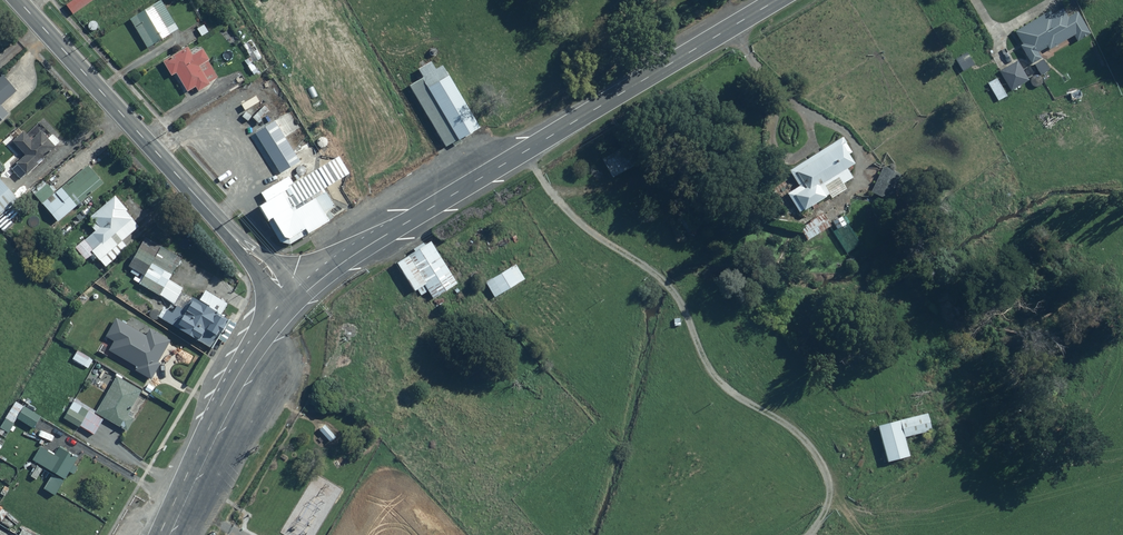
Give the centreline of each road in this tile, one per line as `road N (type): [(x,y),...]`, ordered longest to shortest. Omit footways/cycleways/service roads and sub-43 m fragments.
road 1 (secondary): [(779,0),(350,258),(295,302)]
road 2 (primary): [(19,0),(295,302)]
road 3 (primary): [(295,302),(236,376),(158,534)]

